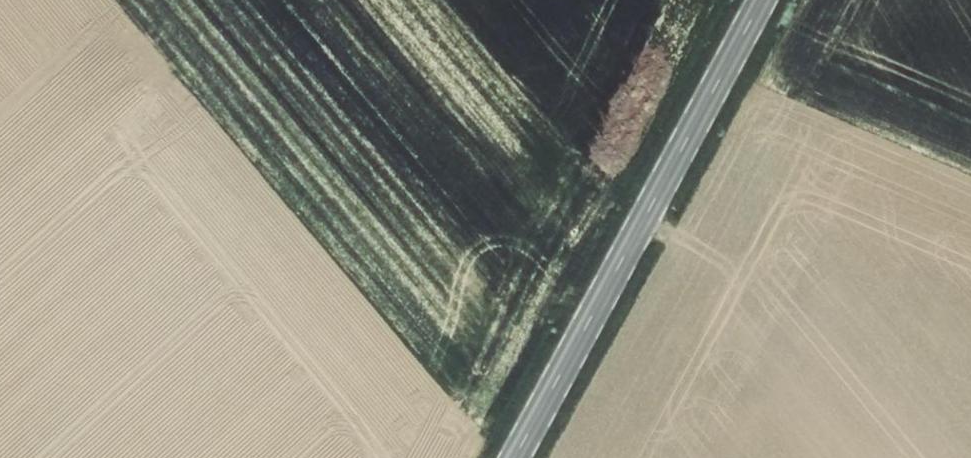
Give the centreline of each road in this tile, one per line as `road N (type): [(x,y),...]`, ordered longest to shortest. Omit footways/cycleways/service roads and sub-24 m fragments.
road 1 (tertiary): [(761,0),(514,457)]

